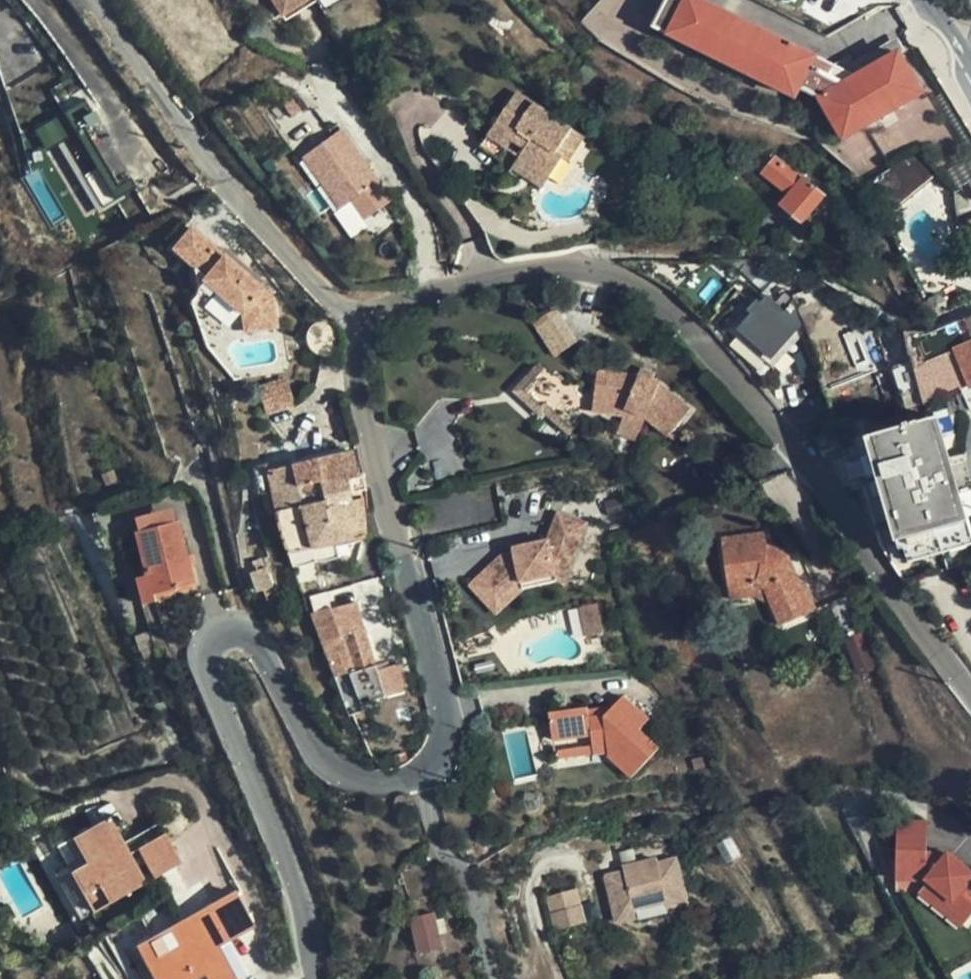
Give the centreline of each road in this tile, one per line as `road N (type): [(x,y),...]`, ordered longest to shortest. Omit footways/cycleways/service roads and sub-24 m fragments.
road 1 (tertiary): [(369,330),(387,312),(435,290),(540,267),(580,264),(652,294),(804,456),(970,689)]
road 2 (tertiary): [(317,978),(293,869),(205,675),(204,648),(225,634),(252,635),(337,770),(372,781),(423,772)]
road 3 (tertiary): [(423,772),(447,745),(449,725),(360,392),(358,358),(369,330)]
road 4 (residential): [(369,330),(212,172),(96,0)]
road 5 (residential): [(500,978),(477,888),(442,845),(423,772)]

